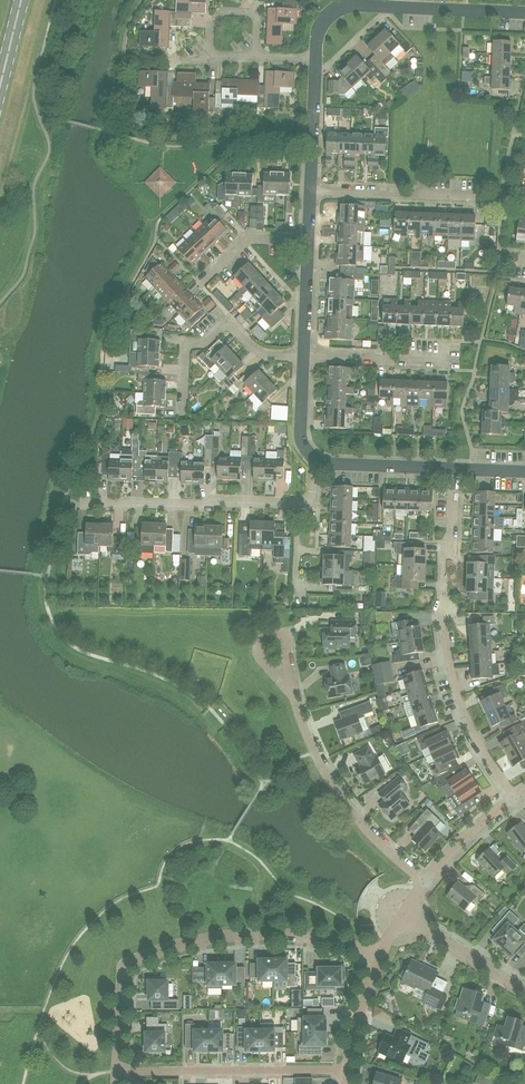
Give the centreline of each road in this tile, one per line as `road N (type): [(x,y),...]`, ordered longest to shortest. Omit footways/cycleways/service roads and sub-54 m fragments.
road 1 (residential): [(118,1073),(124,965),(173,945),(253,934),(331,941),(378,955)]
road 2 (residential): [(507,798),(448,675),(450,463)]
road 3 (residential): [(65,498),(311,505),(314,458)]
road 4 (residential): [(426,876),(338,783),(289,675)]
road 5 (residential): [(346,1069),(118,1073)]
road 6 (residential): [(182,411),(184,344),(206,343),(229,322),(262,354),(304,352)]
road 7 (residential): [(475,197),(309,192)]
road 8 (residential): [(454,356),(304,352)]
road 9 (residential): [(524,992),(402,915)]
road 10 (residential): [(314,458),(450,463)]
road 11 (residential): [(482,9),(346,5)]
road 12 (residential): [(315,58),(309,192)]
road 13 (residential): [(255,58),(255,14),(210,15),(208,58)]
road 14 (residential): [(200,285),(243,242),(308,239)]

